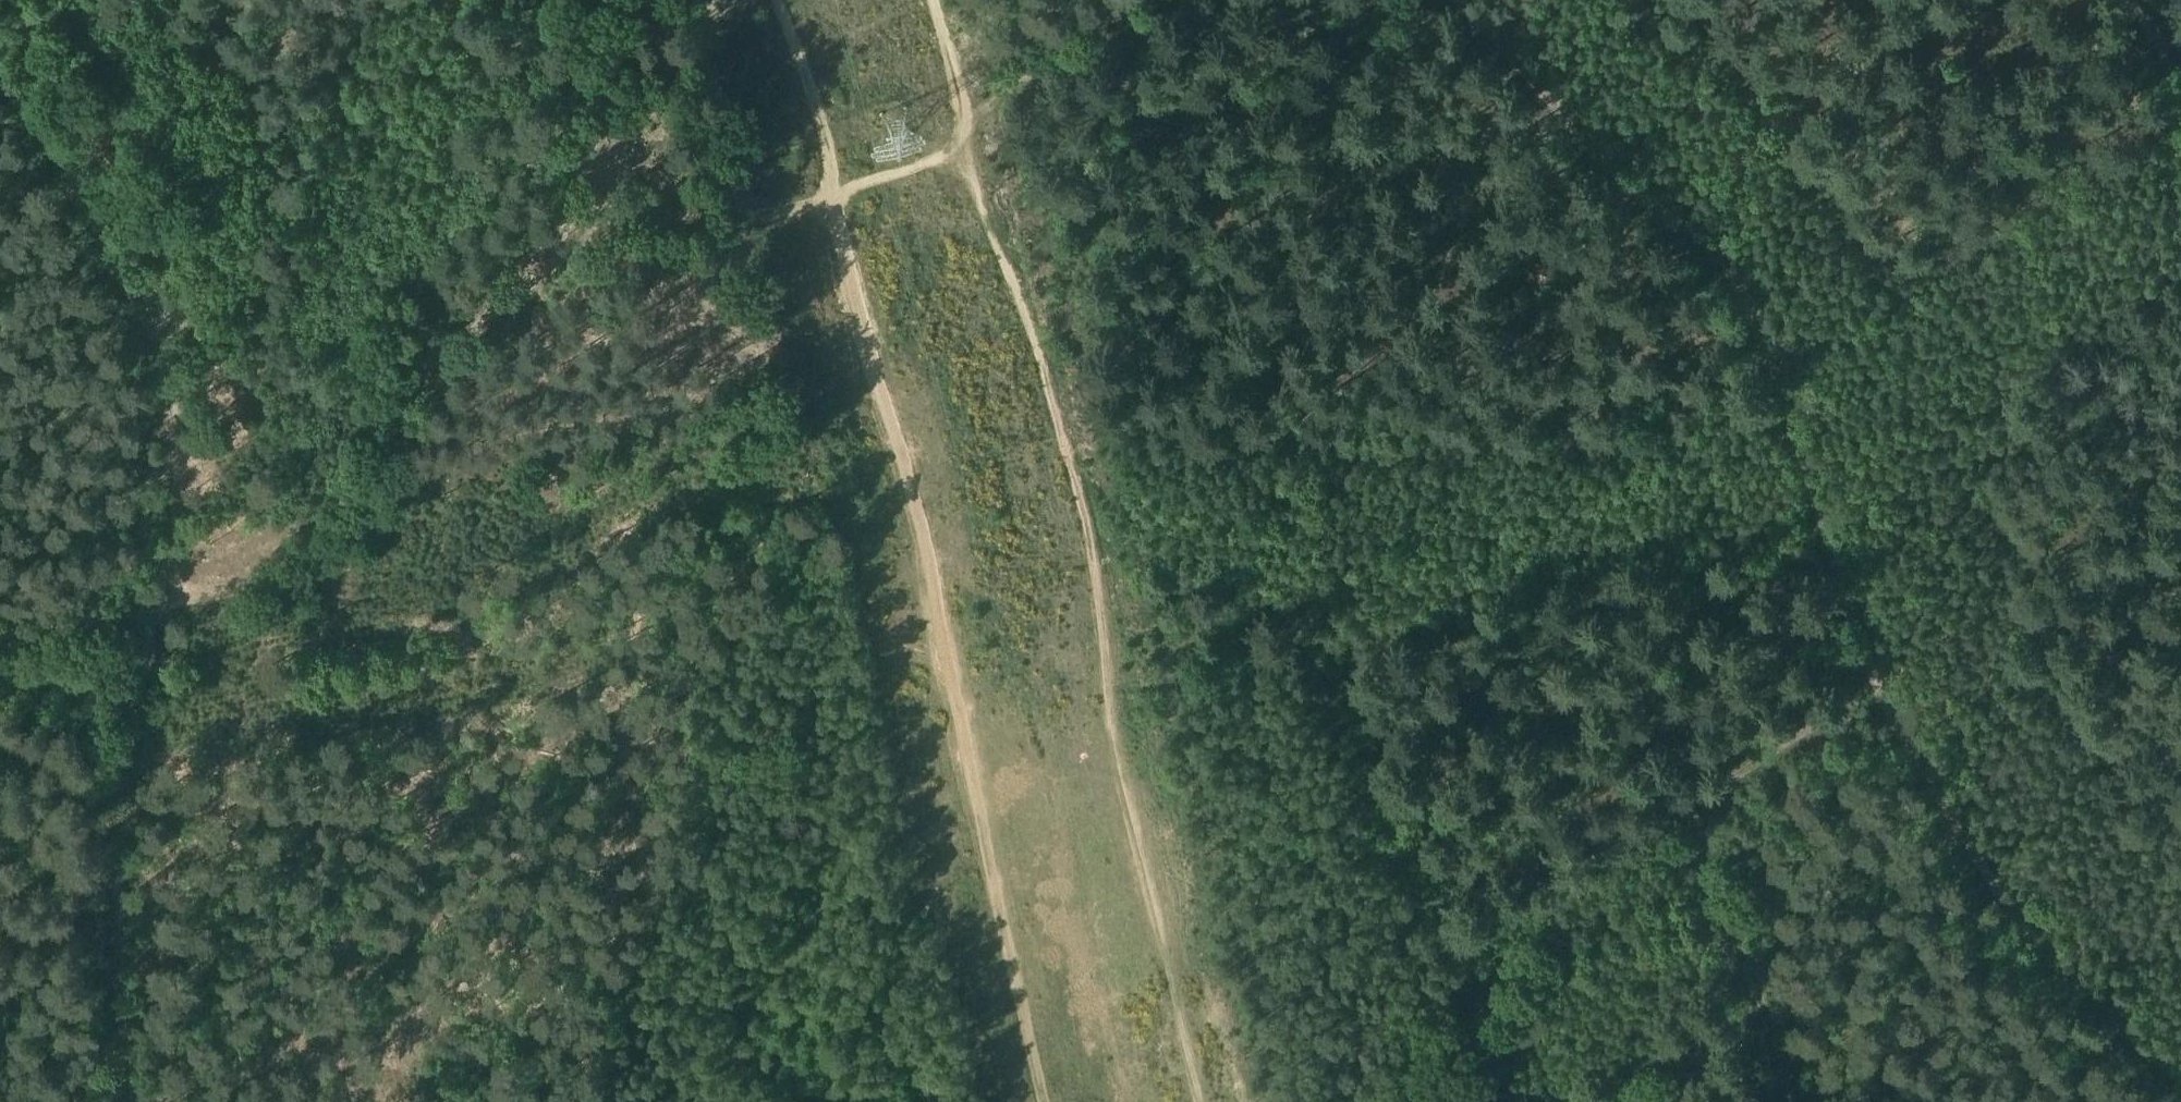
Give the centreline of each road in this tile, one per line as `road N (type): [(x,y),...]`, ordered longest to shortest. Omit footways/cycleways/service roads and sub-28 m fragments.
road 1 (track): [(779,0),(844,197),(880,416),(957,689),(1039,1101)]
road 2 (track): [(1217,1101),(1120,727),(1112,599),(991,231),(967,131)]
road 3 (track): [(1472,0),(1613,182),(1716,255),(1767,332),(1879,697)]
road 4 (track): [(0,61),(126,290),(171,391),(183,445),(168,614)]
road 5 (track): [(1879,697),(1706,828),(1714,880),(1802,1101)]
road 6 (track): [(168,614),(115,994),(130,1101)]
road 7 (track): [(1879,697),(2005,897),(2121,1025),(2180,1075)]

